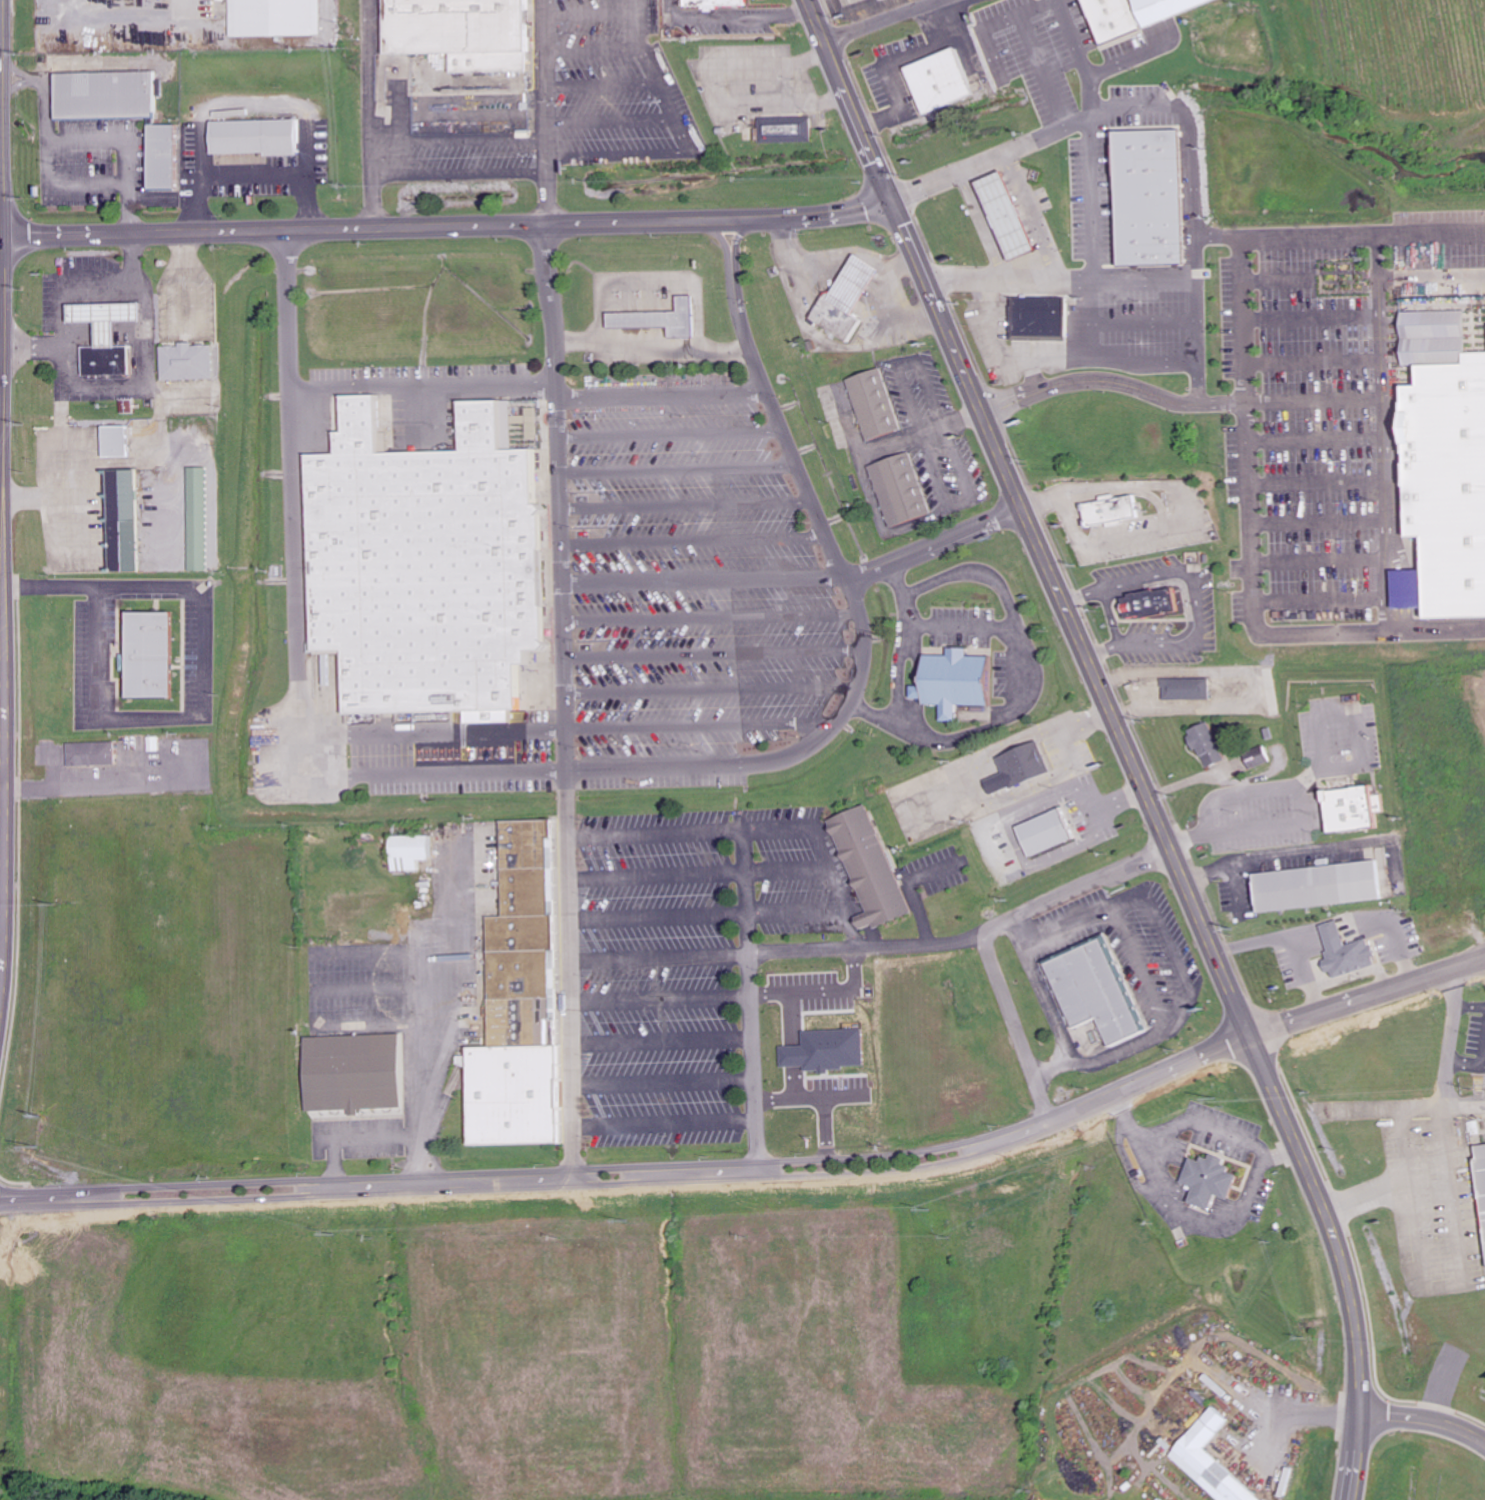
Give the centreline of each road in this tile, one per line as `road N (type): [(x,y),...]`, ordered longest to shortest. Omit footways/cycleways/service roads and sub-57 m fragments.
road 1 (residential): [(0,1204),(893,1172),(1020,1142),(1219,1053),(1248,1032)]
road 2 (residential): [(1248,1032),(1050,1115),(900,1156),(0,1195)]
road 3 (residential): [(6,241),(752,219),(856,211),(892,199)]
road 4 (secondary): [(1361,1448),(1361,1347),(1330,1220),(1108,705)]
road 5 (secondary): [(1108,705),(807,0)]
road 6 (secondary): [(2,657),(3,0)]
road 7 (secondary): [(0,1003),(2,657)]
road 8 (residential): [(1484,958),(1248,1032)]
road 9 (residential): [(828,48),(955,0)]

